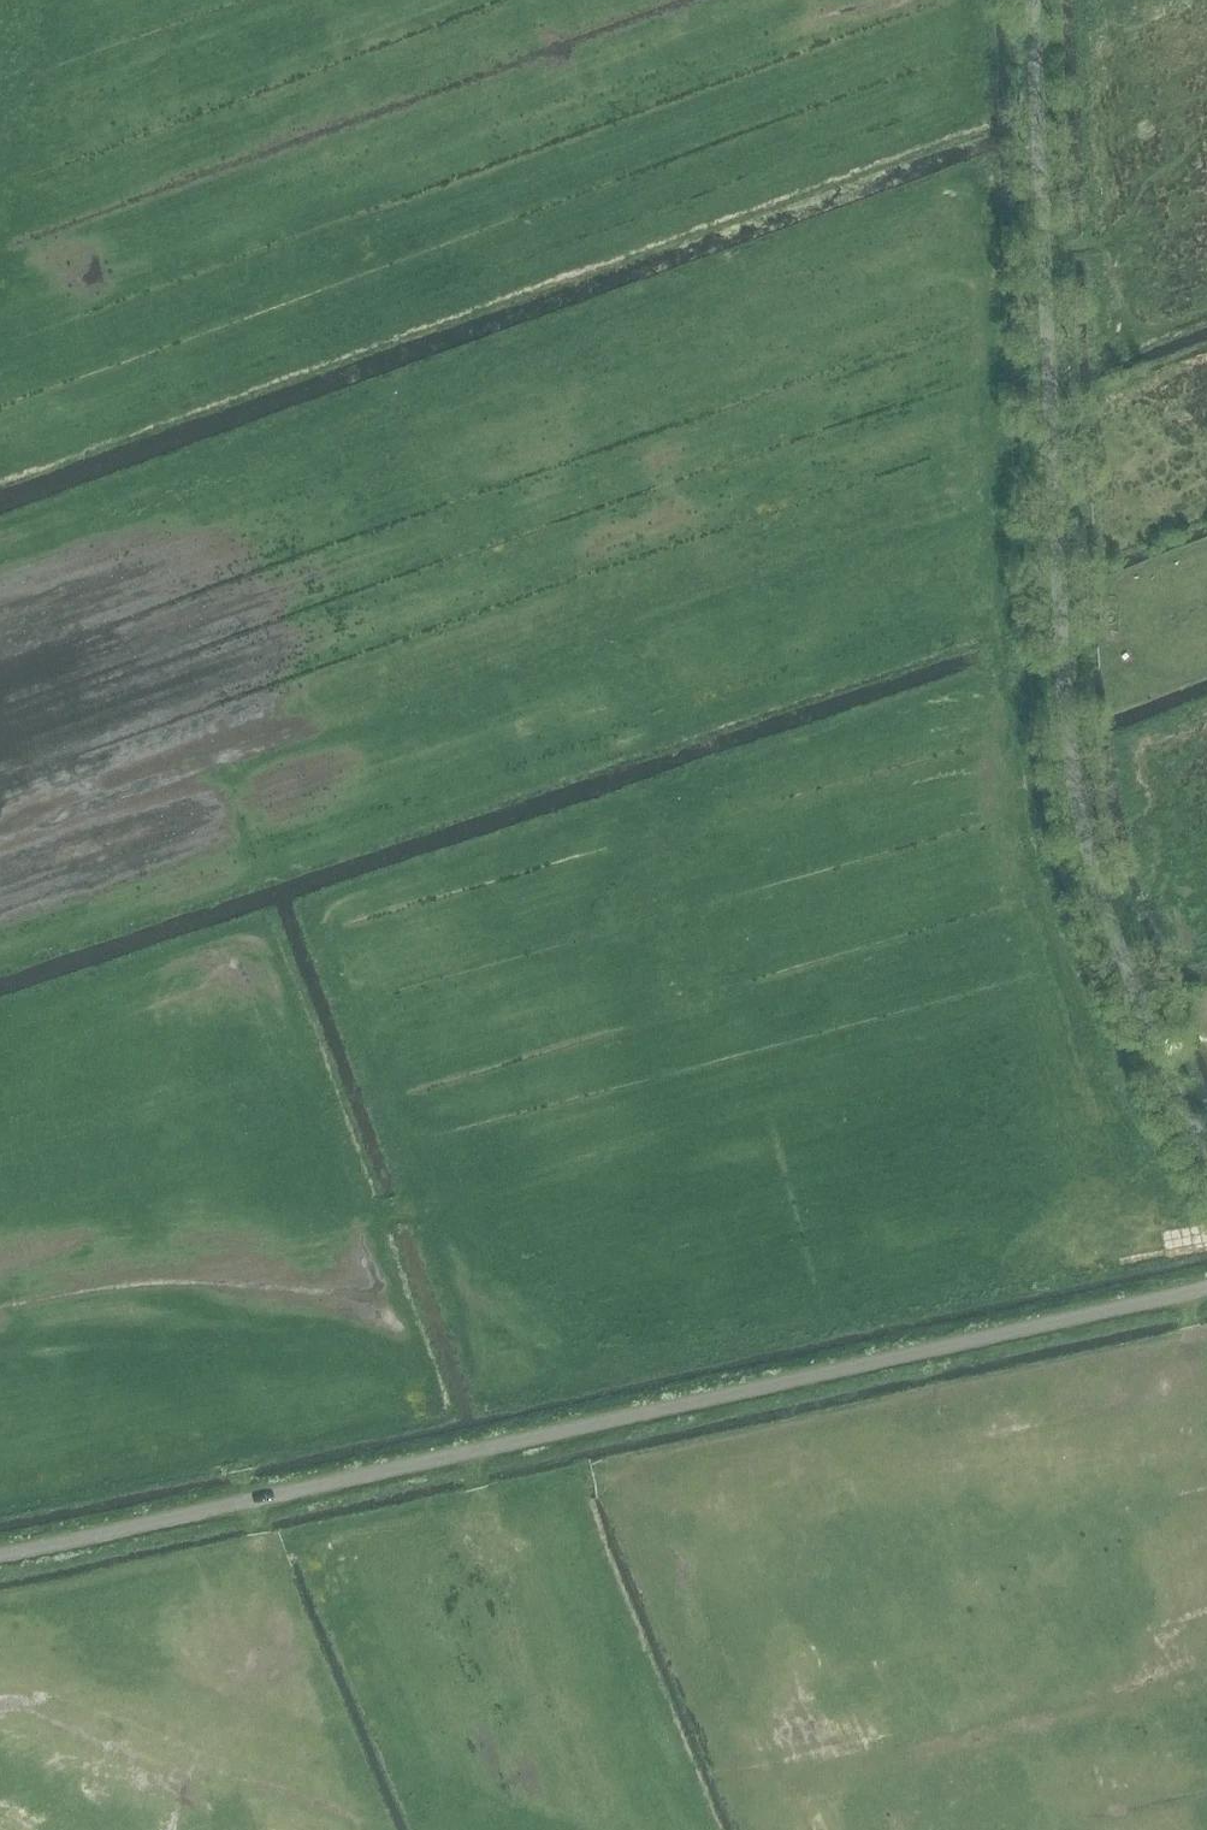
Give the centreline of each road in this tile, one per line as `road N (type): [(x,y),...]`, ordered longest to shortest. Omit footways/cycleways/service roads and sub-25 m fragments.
road 1 (unclassified): [(0,1554),(1206,1285)]
road 2 (unclassified): [(1206,1148),(1178,1103),(1109,927),(1070,766),(1031,0)]

